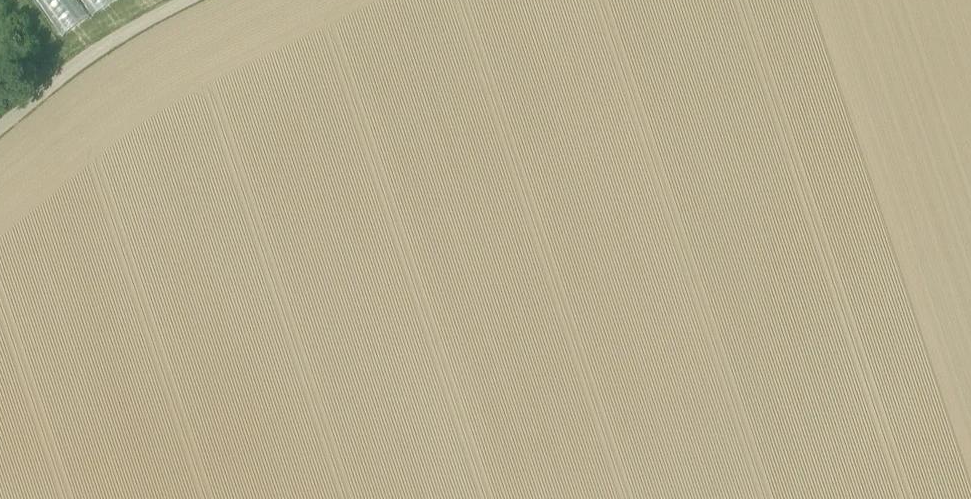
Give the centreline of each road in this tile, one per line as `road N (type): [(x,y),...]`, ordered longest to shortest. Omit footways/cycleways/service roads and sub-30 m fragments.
road 1 (track): [(187,0),(98,50),(0,126)]

